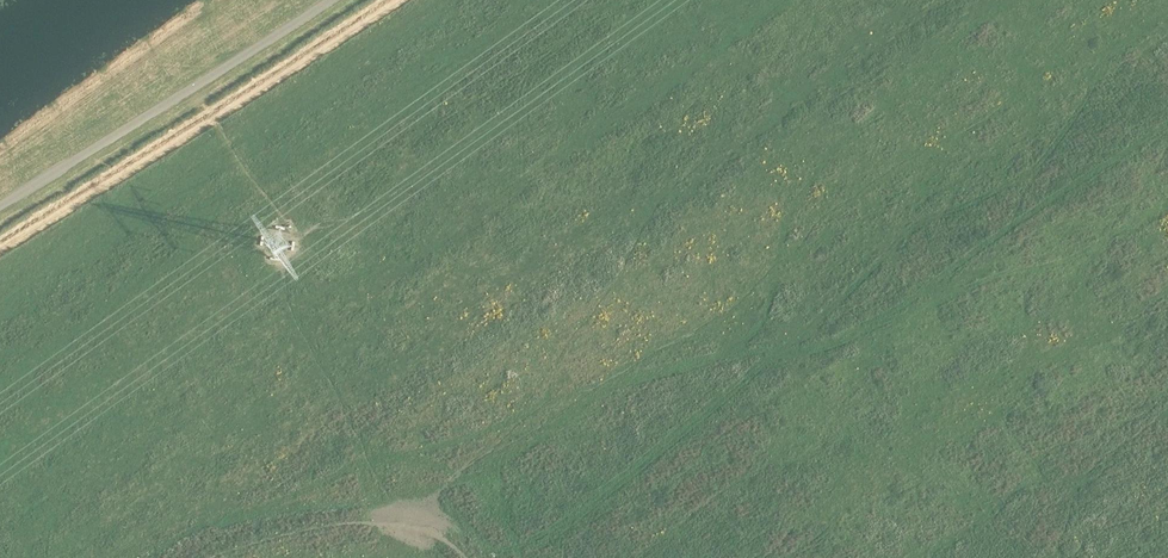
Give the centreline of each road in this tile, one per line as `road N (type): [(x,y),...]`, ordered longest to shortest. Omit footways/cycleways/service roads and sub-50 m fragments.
road 1 (tertiary): [(0,207),(337,0)]

